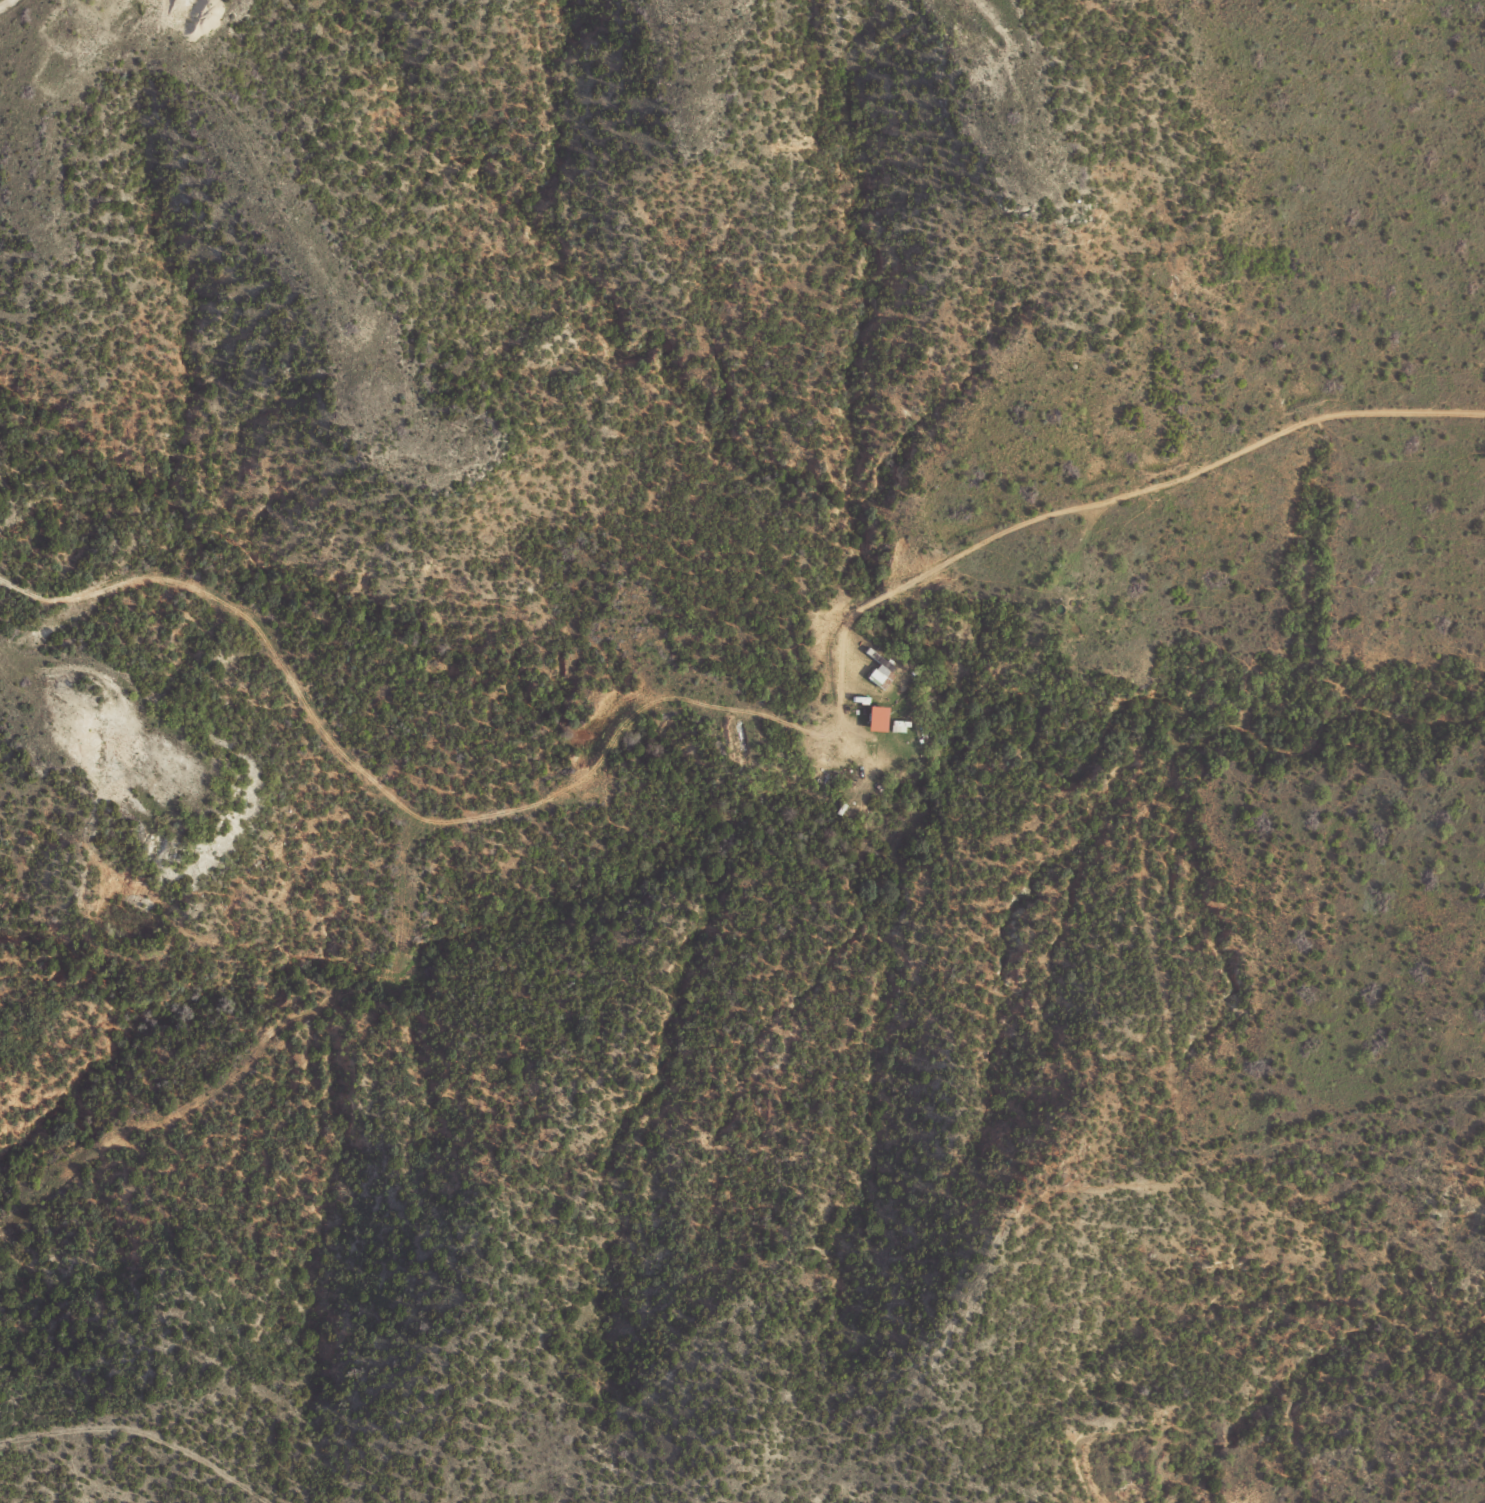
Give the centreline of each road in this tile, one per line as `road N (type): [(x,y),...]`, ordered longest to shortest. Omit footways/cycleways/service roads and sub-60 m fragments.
road 1 (track): [(0,579),(47,599),(164,580),(235,610),(344,758),(431,823),(553,797),(588,774),(638,711),(665,700),(765,714),(806,732),(830,729),(846,622),(861,608),(1006,531),(1077,512)]
road 2 (residential): [(1484,416),(1361,414),(1306,425),(1175,486),(1077,512)]

